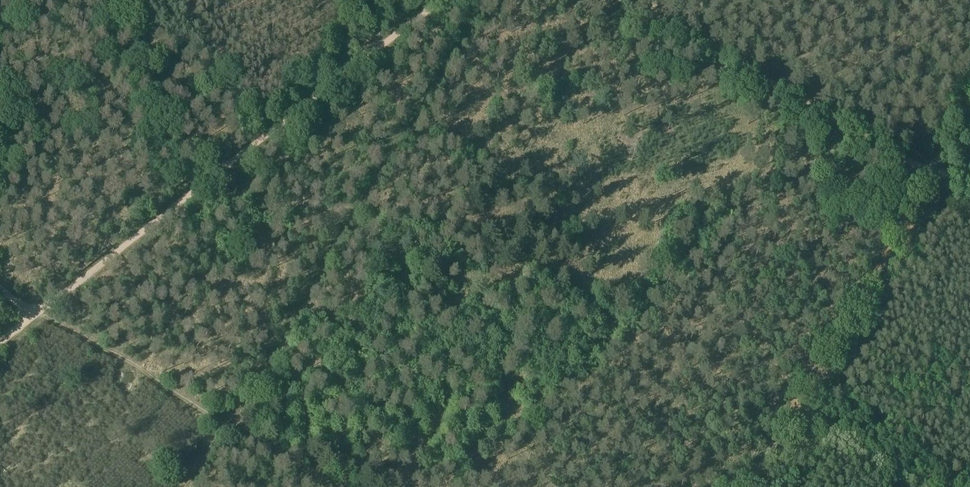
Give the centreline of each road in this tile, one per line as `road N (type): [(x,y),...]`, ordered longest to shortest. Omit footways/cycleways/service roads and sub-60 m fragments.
road 1 (track): [(488,0),(190,486)]
road 2 (track): [(442,0),(32,313)]
road 3 (track): [(934,175),(746,486)]
road 4 (track): [(618,0),(934,175)]
road 5 (track): [(32,313),(326,486)]

